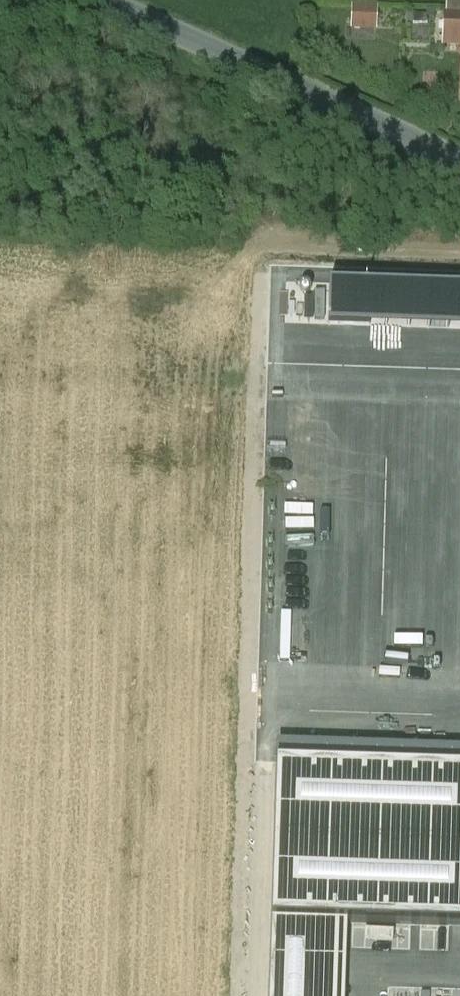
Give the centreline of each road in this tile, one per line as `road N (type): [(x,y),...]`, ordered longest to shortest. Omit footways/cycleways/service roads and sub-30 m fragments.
road 1 (unclassified): [(459,168),(106,0)]

